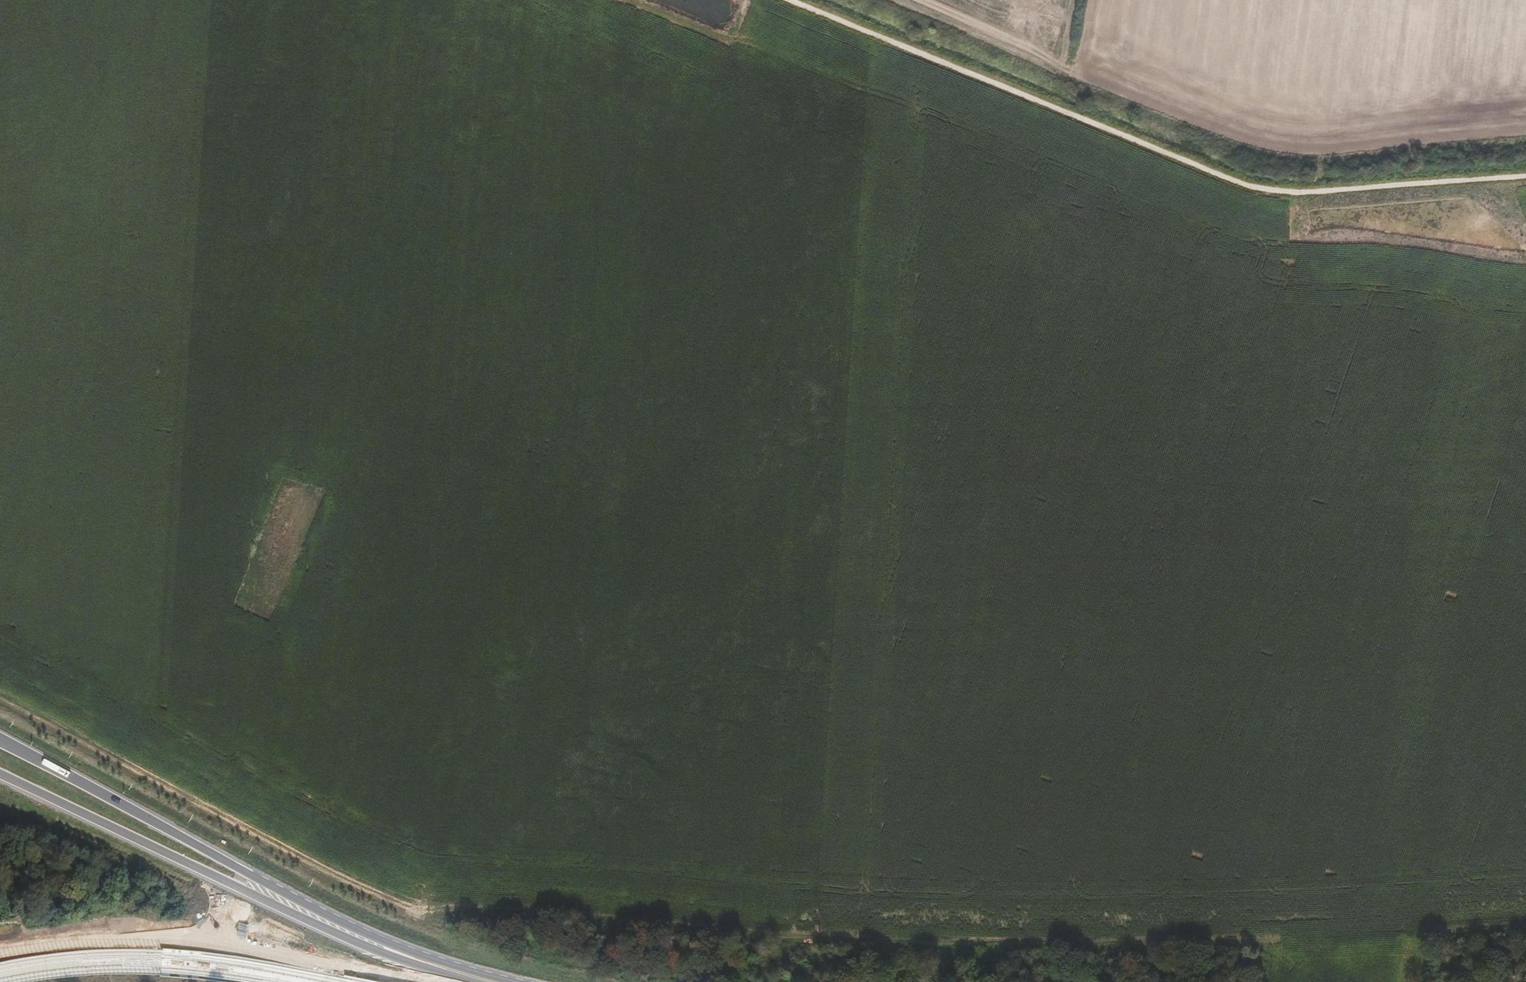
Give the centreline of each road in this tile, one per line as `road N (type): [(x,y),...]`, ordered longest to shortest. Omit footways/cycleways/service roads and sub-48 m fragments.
road 1 (primary): [(426,962),(0,739)]
road 2 (track): [(0,690),(439,885)]
road 3 (primary): [(0,779),(243,896),(426,962)]

